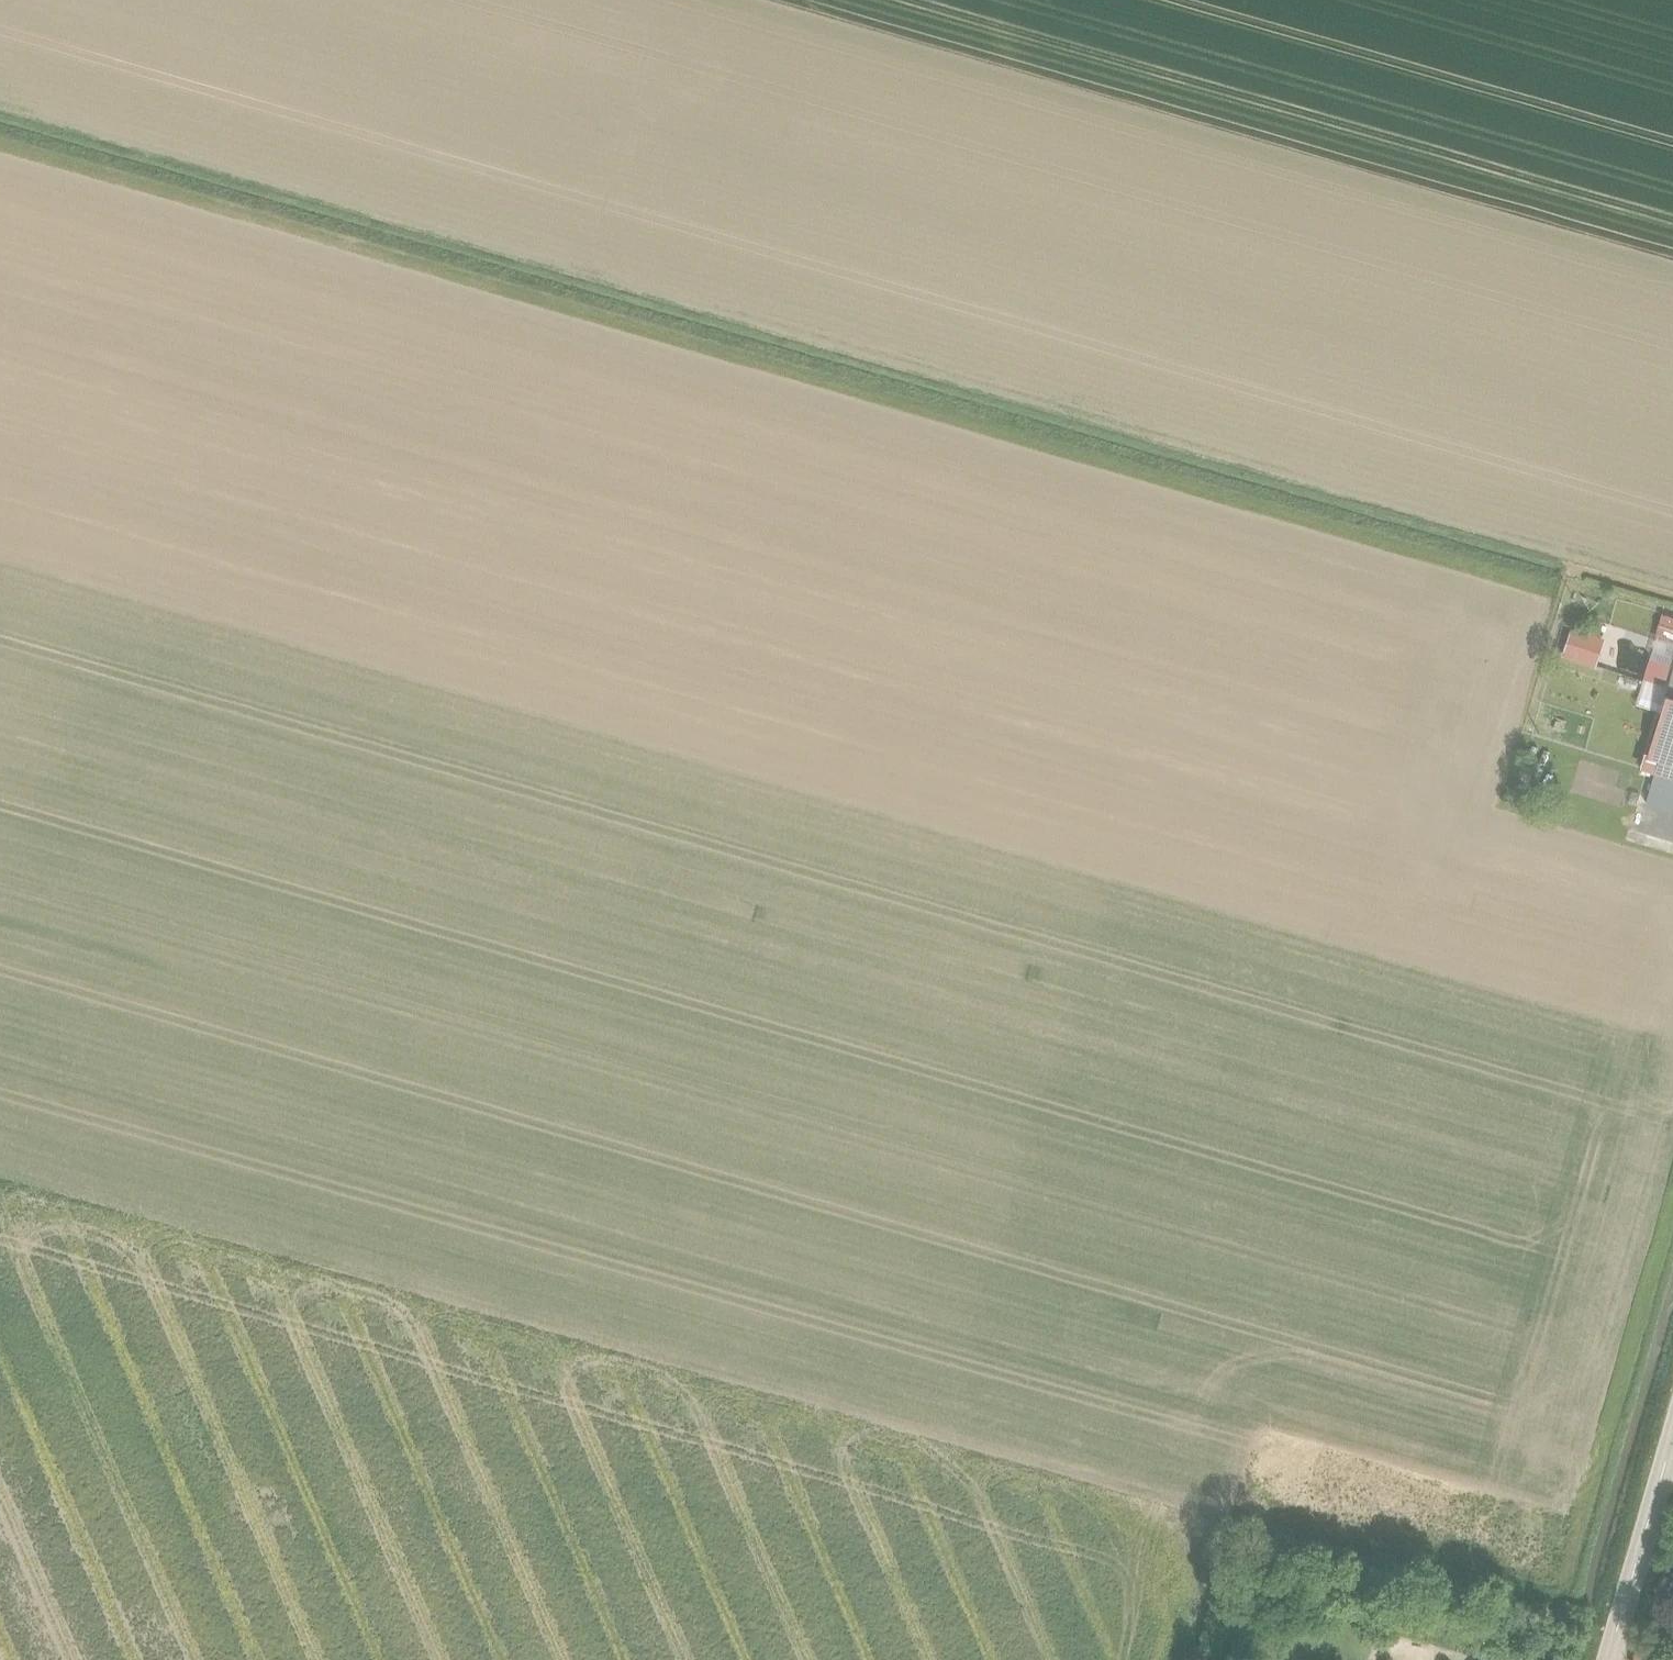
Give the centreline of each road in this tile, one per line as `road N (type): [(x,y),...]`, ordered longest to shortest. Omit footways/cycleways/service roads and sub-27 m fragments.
road 1 (tertiary): [(1609,1659),(1672,1440)]

